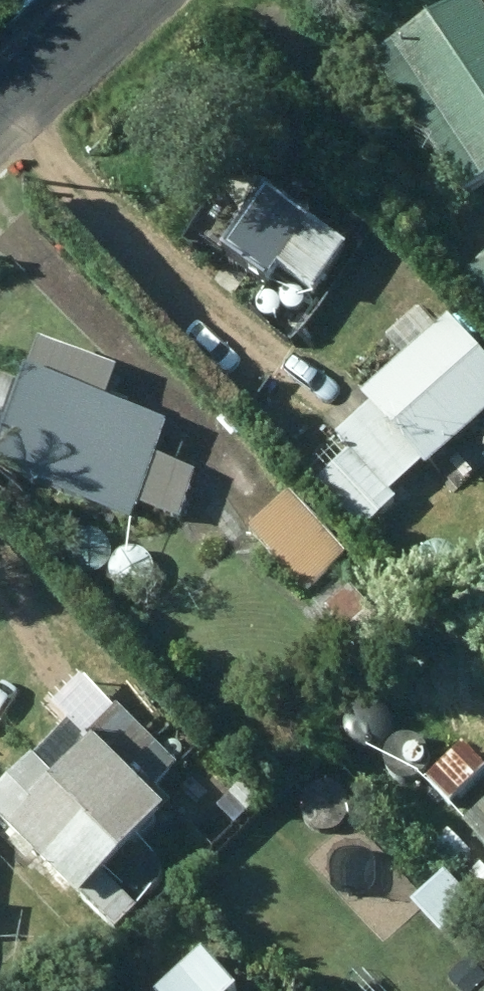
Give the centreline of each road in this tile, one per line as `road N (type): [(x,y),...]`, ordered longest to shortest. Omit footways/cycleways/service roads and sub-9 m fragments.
road 1 (tertiary): [(0,112),(124,0)]

